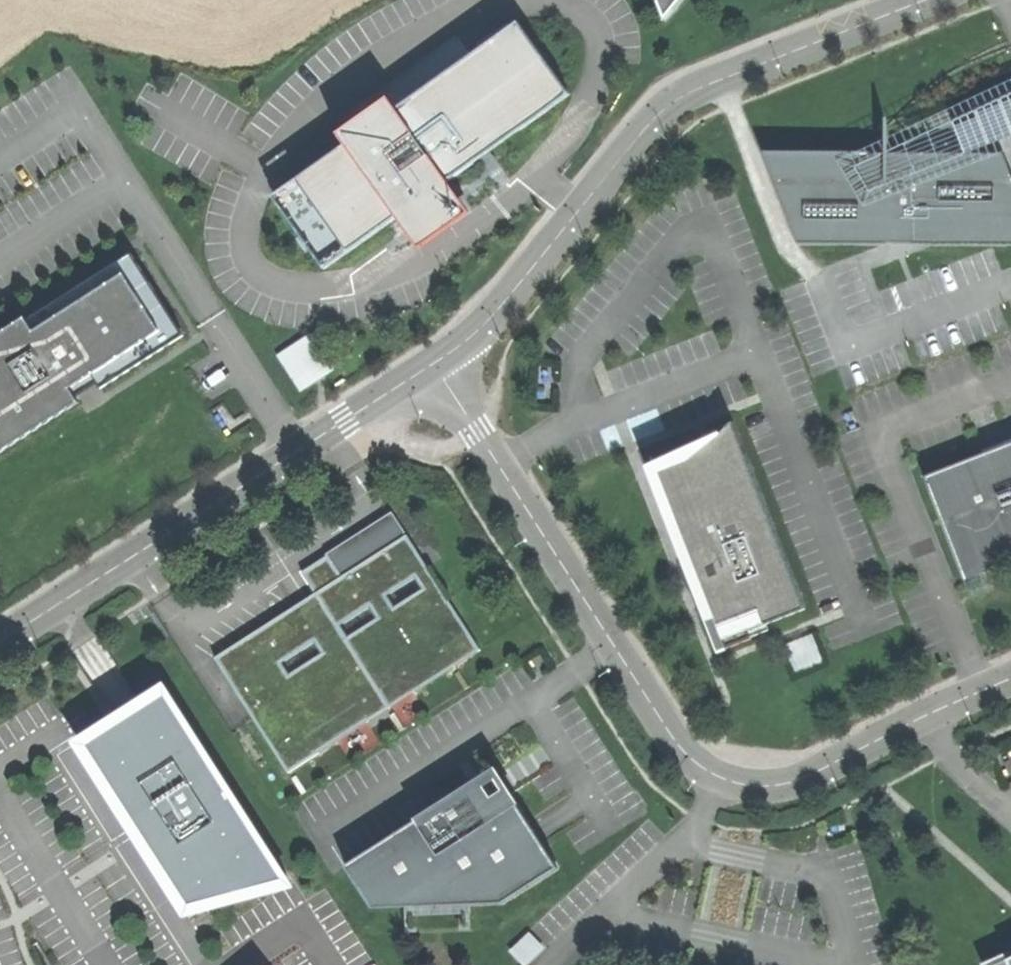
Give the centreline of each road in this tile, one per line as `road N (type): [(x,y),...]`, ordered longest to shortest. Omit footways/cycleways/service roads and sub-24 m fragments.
road 1 (residential): [(1010,677),(811,774),(773,788),(726,783),(683,752),(438,361)]
road 2 (residential): [(438,361),(500,308),(652,120),(701,86),(923,0)]
road 3 (residential): [(438,361),(0,642)]

